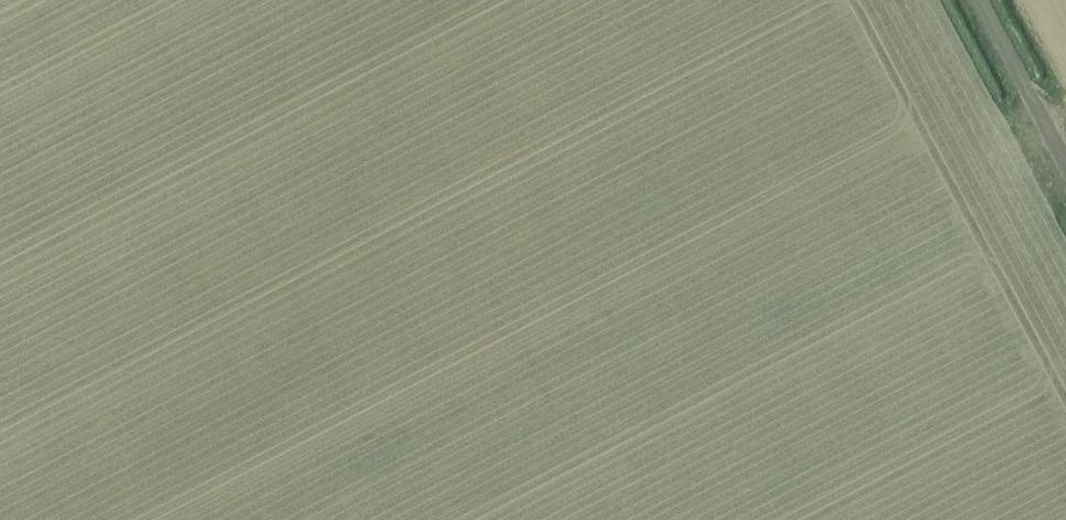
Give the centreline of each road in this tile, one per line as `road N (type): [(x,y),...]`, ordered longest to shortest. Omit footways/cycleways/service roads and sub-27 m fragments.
road 1 (unclassified): [(1065,162),(981,0)]

